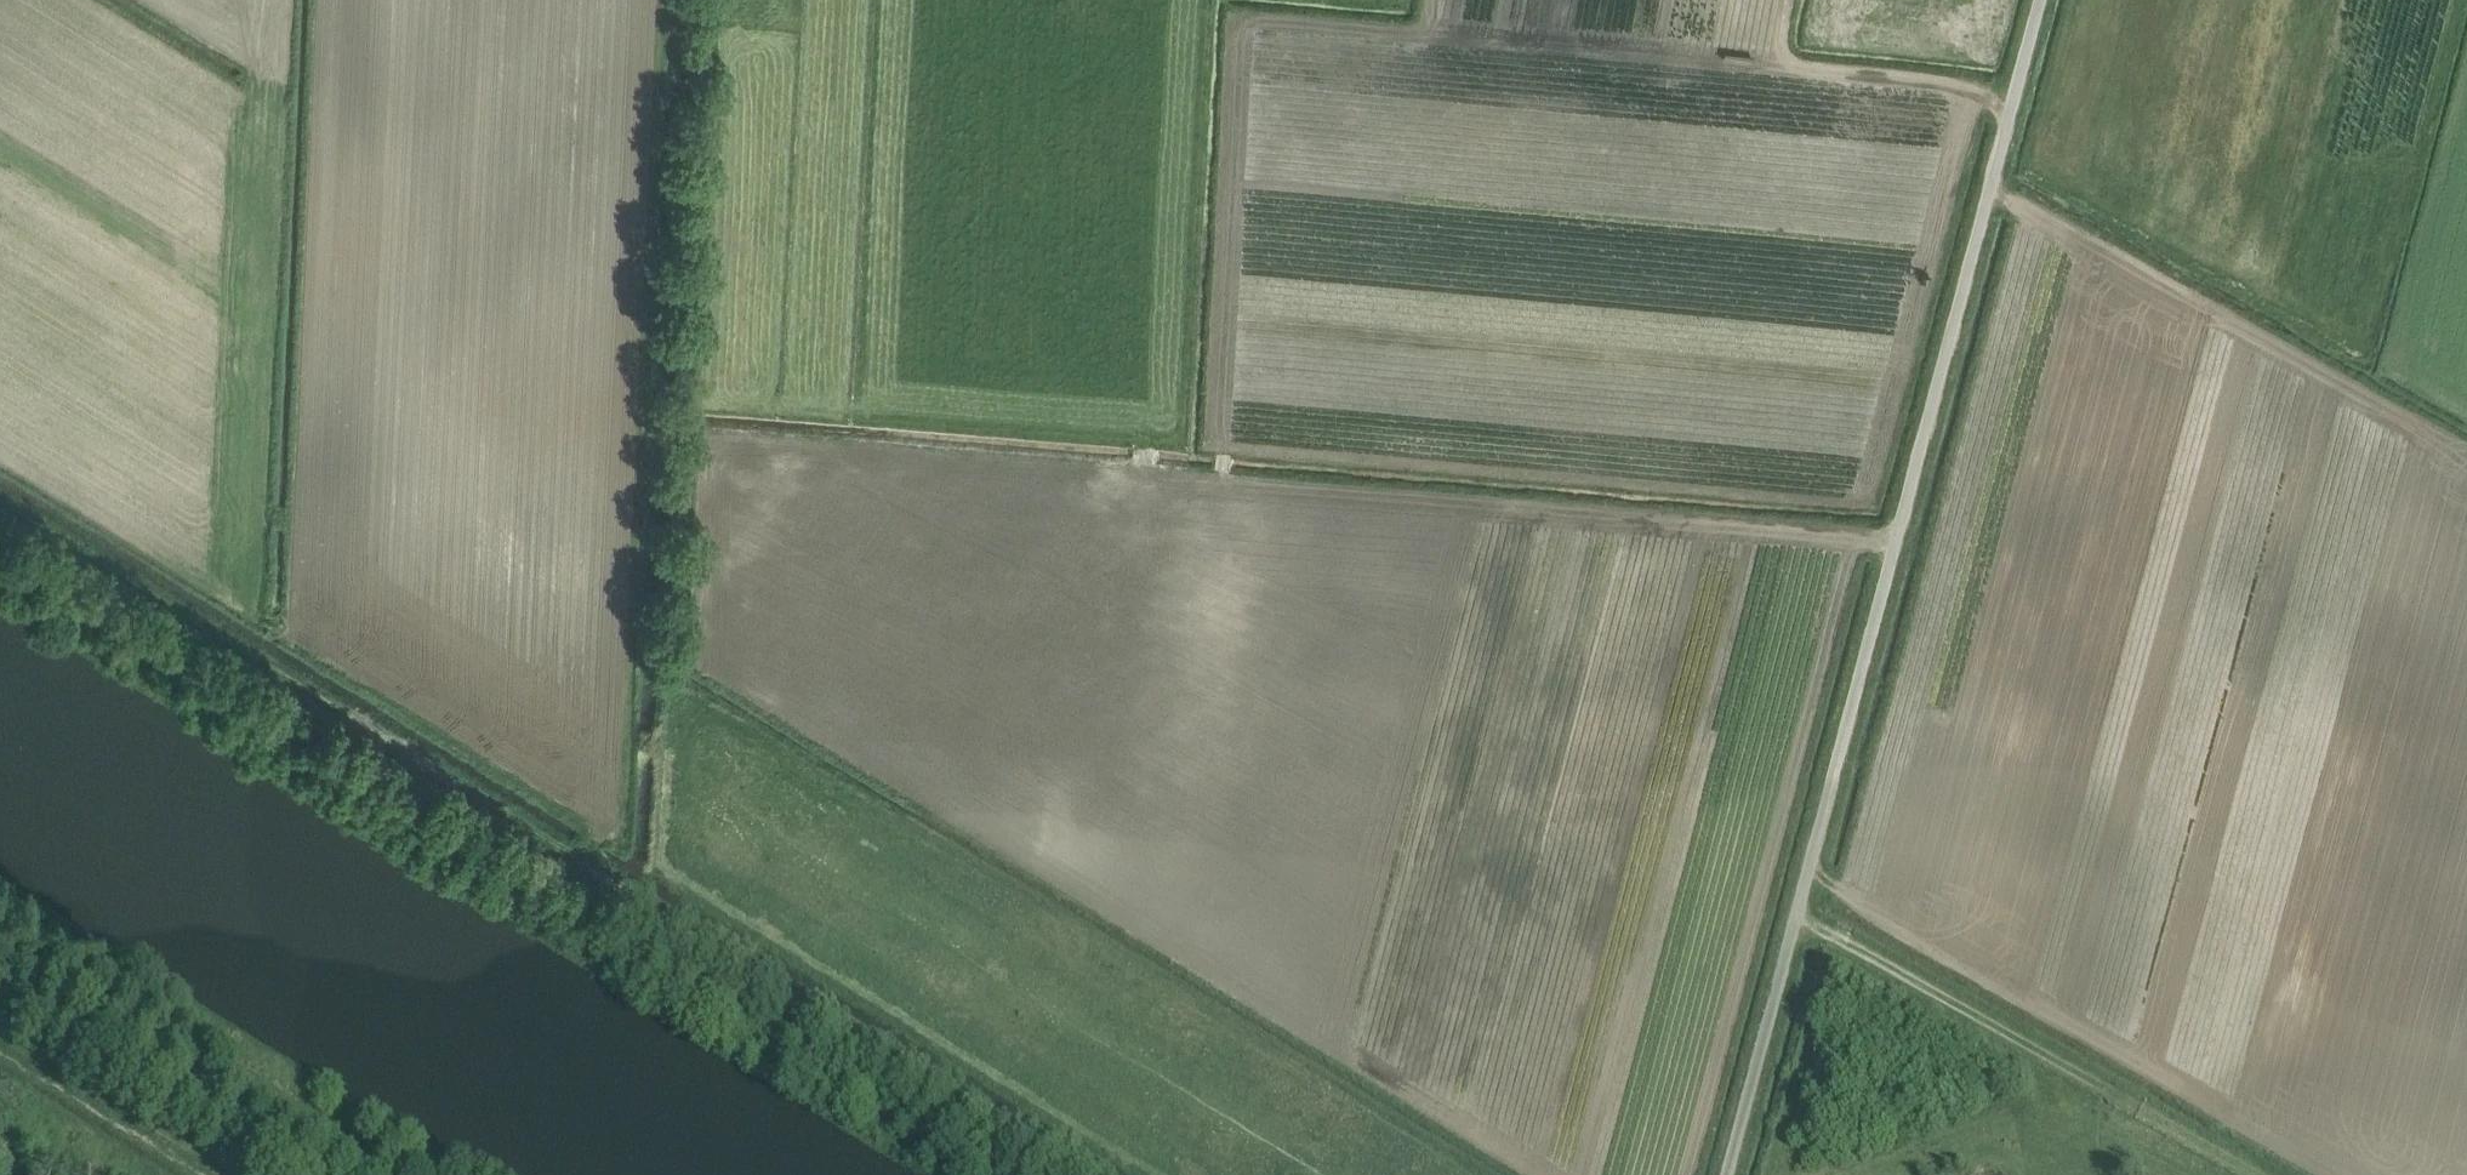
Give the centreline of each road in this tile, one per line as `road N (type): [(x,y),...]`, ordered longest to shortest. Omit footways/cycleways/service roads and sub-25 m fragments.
road 1 (unclassified): [(1730,1174),(2042,0)]
road 2 (track): [(2142,1103),(1803,908)]

